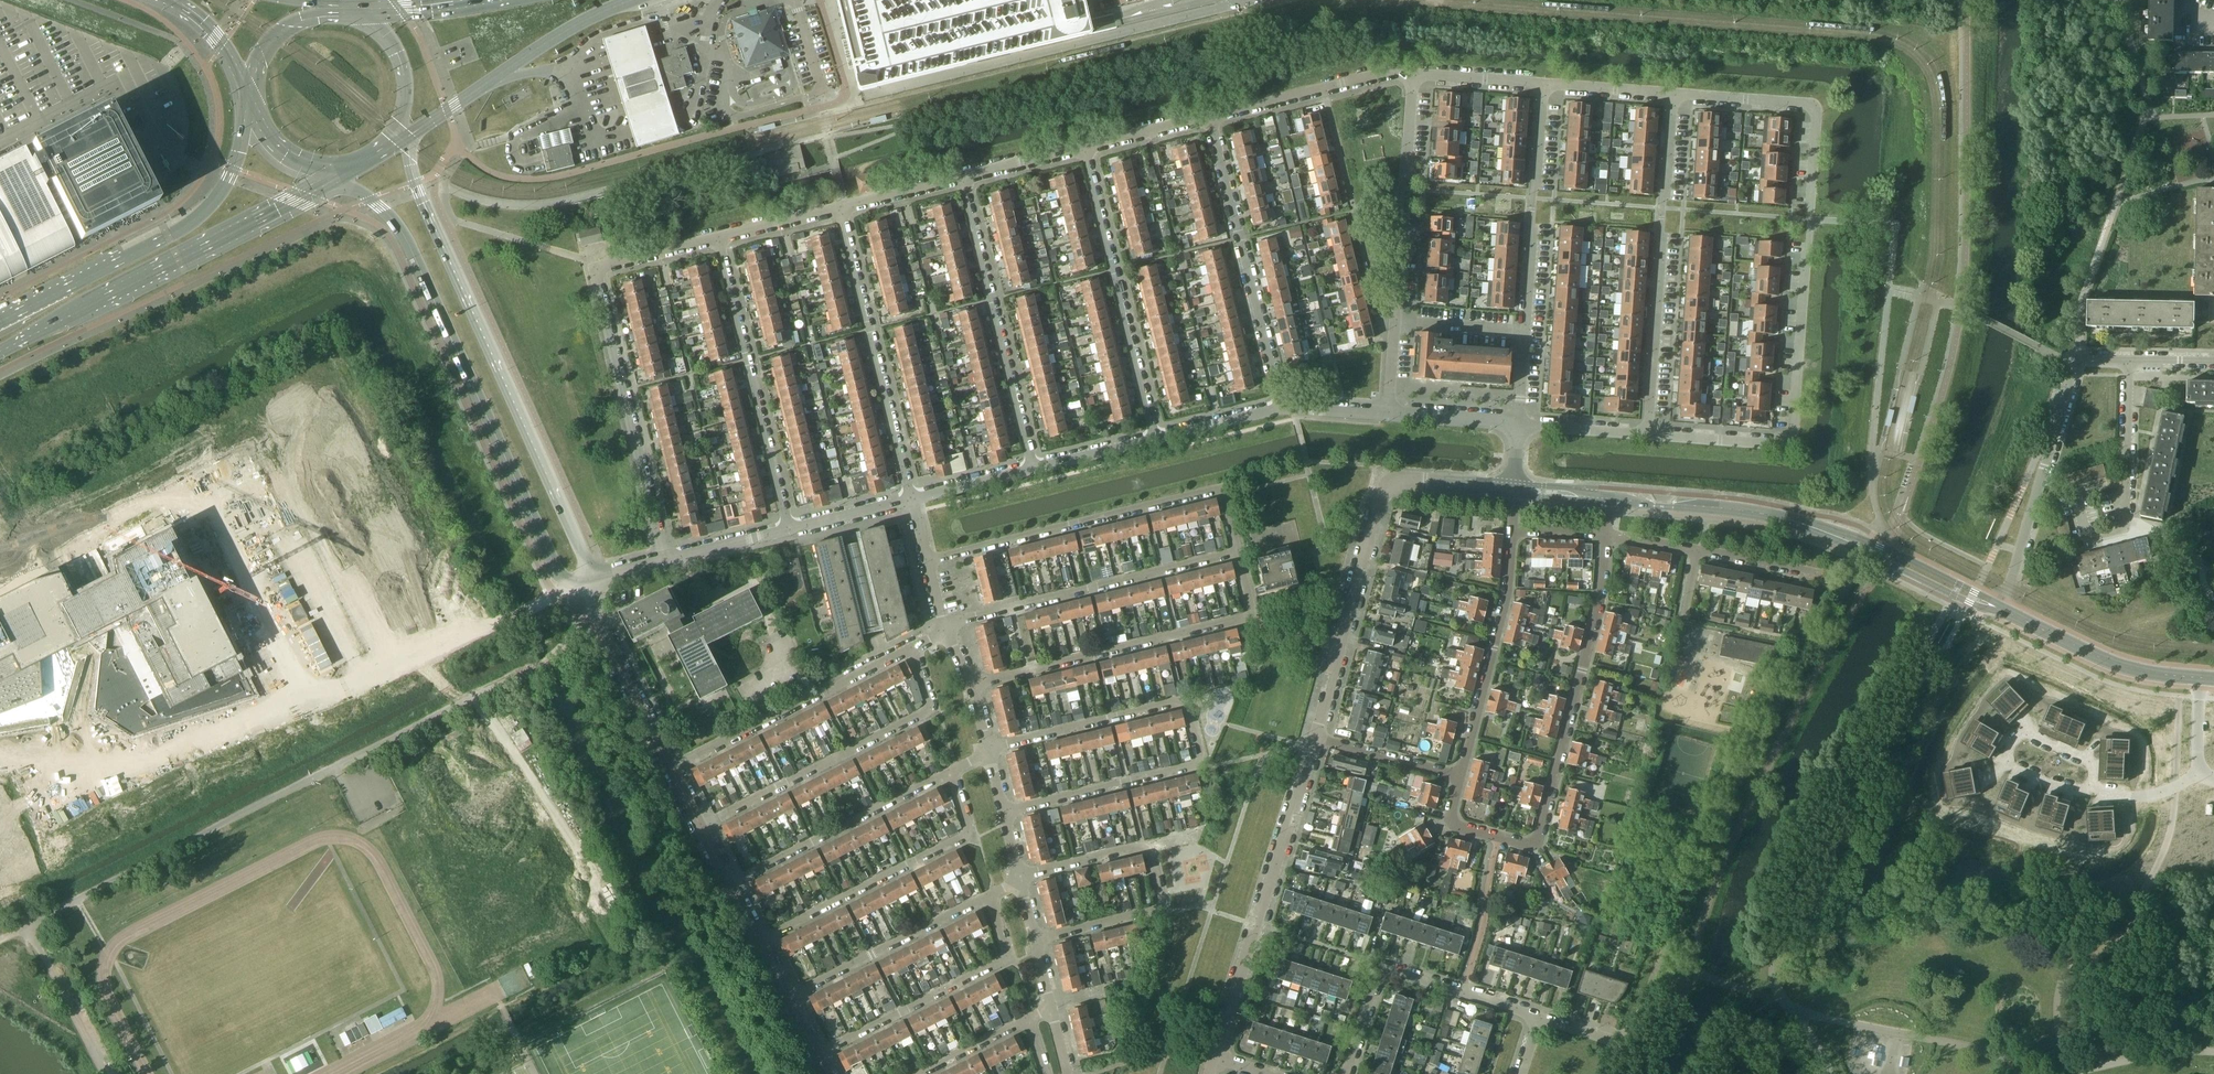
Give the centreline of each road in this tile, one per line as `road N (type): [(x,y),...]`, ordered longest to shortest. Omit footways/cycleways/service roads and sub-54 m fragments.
road 1 (unclassified): [(333,179),(357,187),(395,225),(559,574),(567,581),(589,577)]
road 2 (residential): [(1653,434),(1793,442),(1815,109)]
road 3 (unclassified): [(589,577),(408,158)]
road 4 (residential): [(665,560),(594,273),(721,242)]
road 5 (tertiary): [(1313,740),(1382,486),(1515,493)]
road 6 (primary): [(0,352),(333,179)]
road 7 (residential): [(927,561),(1221,488),(1237,553)]
road 8 (residential): [(974,685),(1247,620),(1252,608),(1237,553)]
road 9 (primary): [(252,108),(234,170),(205,211),(0,322)]
road 10 (residential): [(1653,434),(1675,97)]
road 11 (tertiary): [(1214,1059),(1313,740)]
road 12 (residential): [(704,831),(934,710),(913,649)]
road 13 (residential): [(1035,941),(1160,908),(1146,849),(1020,880)]
road 14 (residential): [(1999,610),(2075,367),(2081,360),(2129,360)]
road 15 (residential): [(1539,838),(1601,594),(1607,535)]
road 16 (residential): [(761,944),(974,836),(956,772)]
road 17 (residential): [(943,627),(1237,553)]
road 18 (residential): [(912,500),(843,212)]
road 19 (residential): [(788,530),(721,242)]
road 20 (residential): [(1033,469),(964,182)]
road 21 (residential): [(1157,438),(1084,153)]
road 22 (residential): [(1282,407),(1214,121)]
road 23 (residential): [(818,1057),(1011,960),(990,898)]
road 24 (residential): [(672,770),(913,649)]
road 25 (residential): [(990,754),(1187,705),(1204,769)]
road 26 (primary): [(416,131),(545,46),(637,0)]
road 27 (residential): [(733,887),(956,772)]
road 28 (tertiary): [(1855,543),(1784,520),(1609,500)]
road 29 (residential): [(1459,778),(1513,535)]
road 30 (residential): [(1526,331),(1544,84)]
road 31 (residential): [(1392,321),(1406,78)]
road 32 (residential): [(789,1000),(990,898)]
road 33 (residential): [(2091,786),(2077,793),(2009,771),(2003,760),(2013,739),(2027,735),(2087,760),(2093,772)]
road 34 (tertiary): [(2200,679),(2100,658),(1999,610)]
road 35 (residential): [(184,449),(0,545)]
road 36 (residential): [(1003,819),(1204,769)]
road 37 (residential): [(1214,121),(1406,78)]
road 38 (residential): [(672,770),(589,621)]
road 39 (residential): [(1539,1016),(1378,966)]
road 40 (residential): [(2126,527),(2129,360)]
road 41 (tertiary): [(1999,610),(1880,546),(1855,543)]
road 42 (tertiary): [(1855,543),(1978,607),(1999,610)]
road 43 (residential): [(1459,778),(1313,740)]
road 44 (primary): [(402,116),(405,80),(395,47),(377,28),(329,5)]
road 45 (secondary): [(162,0),(215,37),(252,108)]
road 46 (residential): [(1675,97),(1815,109)]
road 47 (primary): [(329,5),(266,47),(252,108)]
road 48 (residential): [(1406,78),(1544,84)]
road 49 (residential): [(1539,838),(1530,844),(1455,825),(1459,778)]
road 50 (residential): [(1519,422),(1653,434)]
road 51 (residential): [(1392,321),(1526,331)]
road 52 (residential): [(1084,153),(1214,121)]
road 53 (primary): [(462,0),(399,9),(329,5)]
road 54 (residential): [(1386,415),(1519,422)]
road 55 (residential): [(1544,84),(1675,97)]
road 56 (residential): [(1157,438),(1282,407)]
road 57 (residential): [(1033,469),(1157,438)]
road 58 (residential): [(788,530),(912,500)]
road 59 (residential): [(665,560),(788,530)]
road 60 (residential): [(721,242),(843,212)]
road 61 (residential): [(912,500),(1033,469)]
road 62 (residential): [(843,212),(964,182)]
road 63 (residential): [(1818,575),(1697,550)]
road 64 (residential): [(964,182),(1084,153)]

